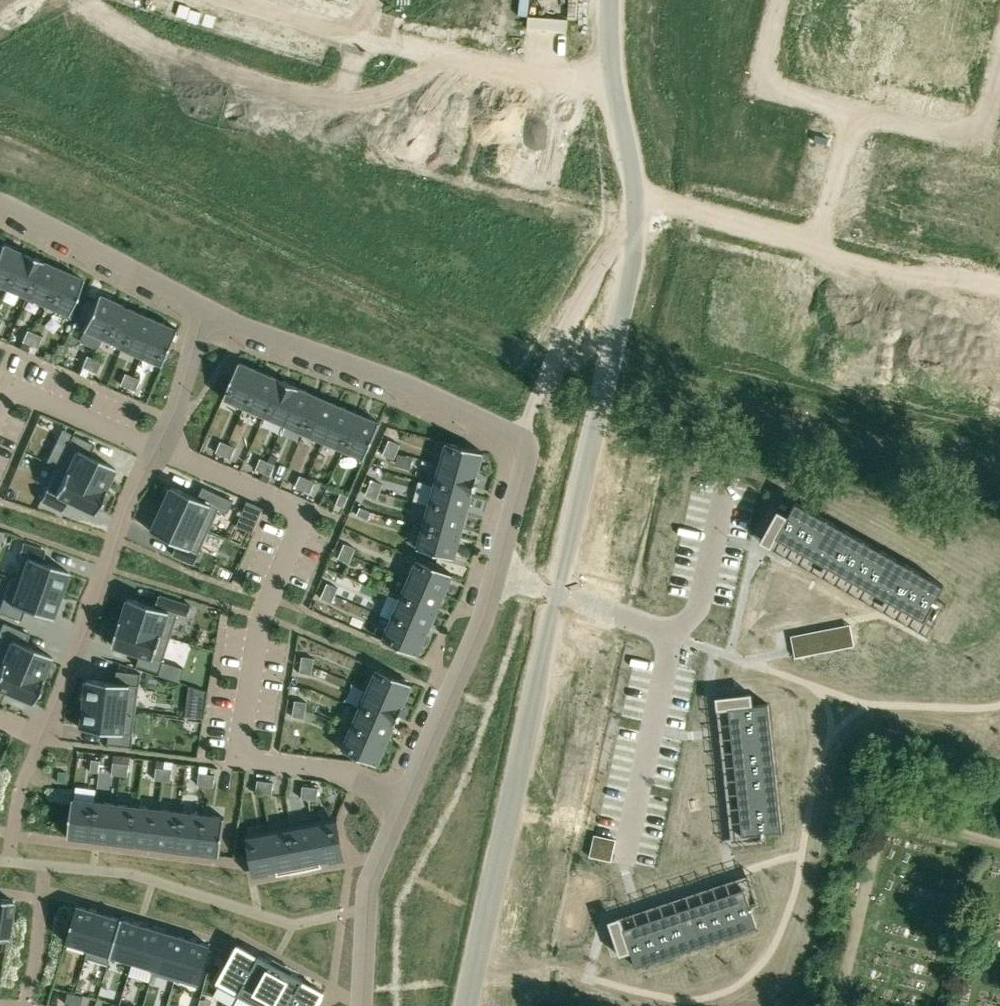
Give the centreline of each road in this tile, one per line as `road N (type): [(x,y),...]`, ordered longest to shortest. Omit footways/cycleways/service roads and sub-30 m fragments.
road 1 (residential): [(497,569),(369,884),(362,1005)]
road 2 (residential): [(205,307),(176,408),(127,508),(42,737)]
road 3 (residential): [(238,0),(359,38),(546,78),(615,72)]
road 4 (residential): [(205,307),(401,382),(509,431),(524,446)]
road 5 (residential): [(636,200),(542,374),(524,446)]
road 6 (residential): [(672,634),(625,863)]
road 7 (residential): [(0,202),(205,307)]
road 8 (residential): [(636,200),(819,246)]
road 9 (residential): [(497,569),(672,634)]
road 10 (residential): [(854,106),(756,82),(776,0)]
road 11 (residential): [(672,634),(702,604),(725,483)]
road 12 (residential): [(946,278),(981,138)]
road 13 (residential): [(854,106),(819,246)]
road 14 (residential): [(981,138),(854,106)]
road 15 (residential): [(819,246),(946,278)]
road 16 (residential): [(615,72),(636,200)]
road 17 (residential): [(524,446),(497,569)]

